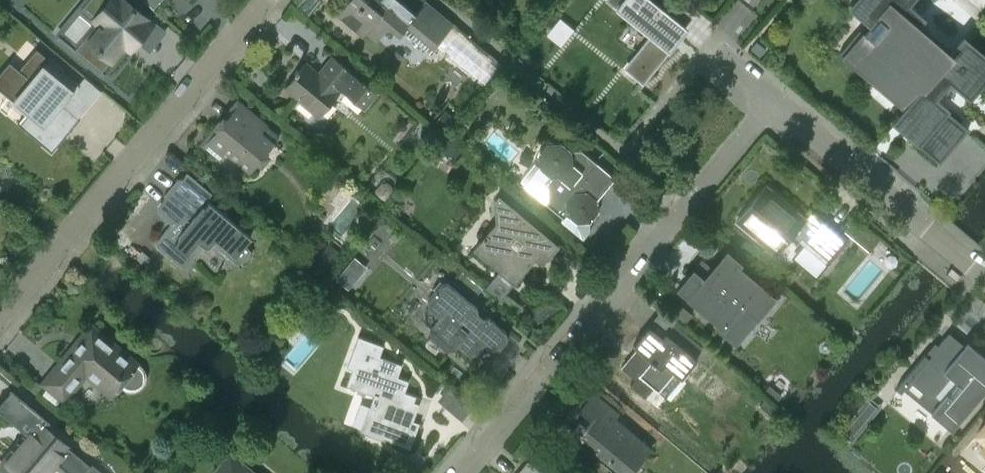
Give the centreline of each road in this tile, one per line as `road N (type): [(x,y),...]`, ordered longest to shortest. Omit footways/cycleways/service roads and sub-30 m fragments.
road 1 (residential): [(461,472),(775,104)]
road 2 (residential): [(0,316),(264,0)]
road 3 (residential): [(984,277),(775,104)]

